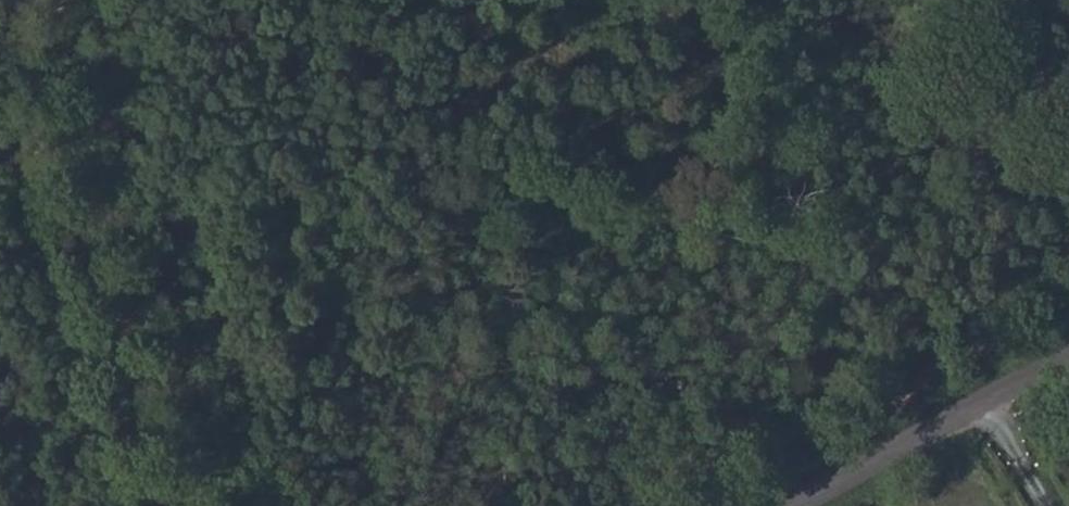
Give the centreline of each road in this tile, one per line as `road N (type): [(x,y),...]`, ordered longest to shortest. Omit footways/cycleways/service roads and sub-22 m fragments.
road 1 (unclassified): [(781,505),(1068,347)]

